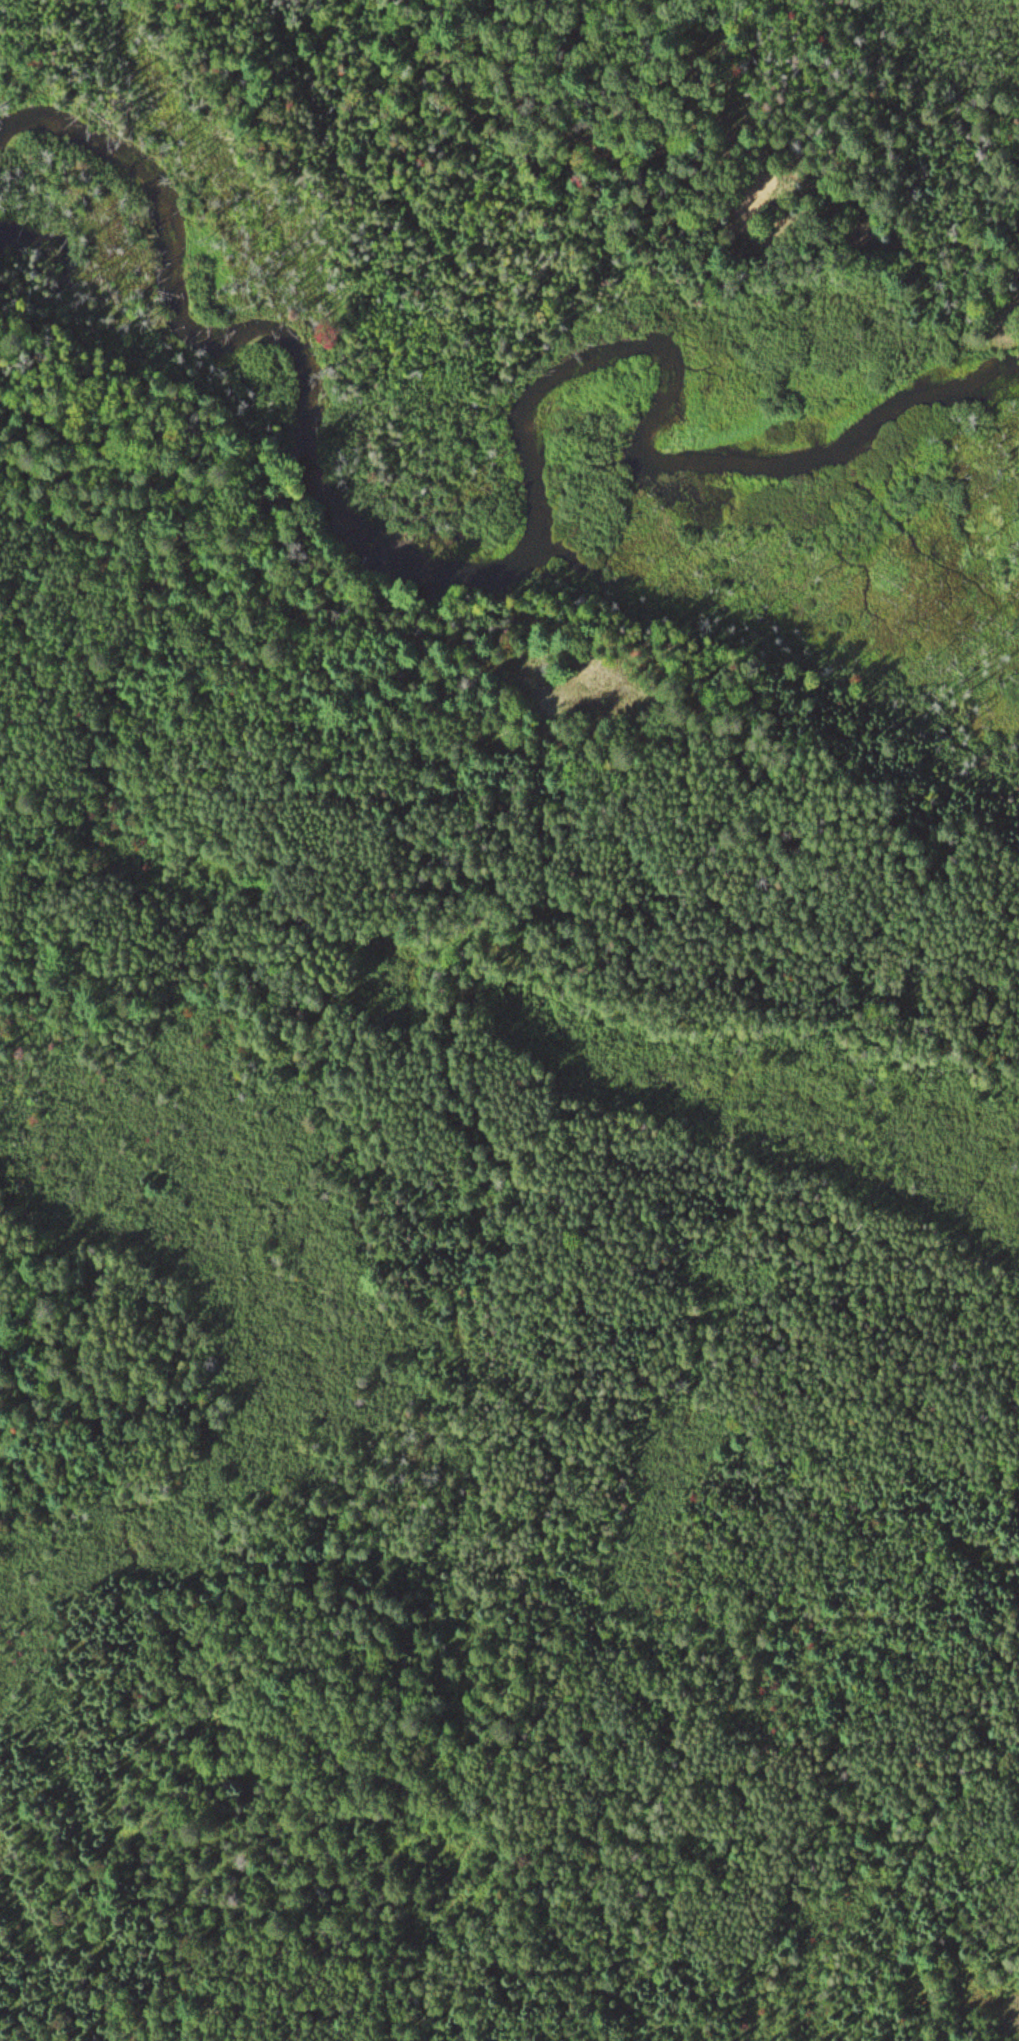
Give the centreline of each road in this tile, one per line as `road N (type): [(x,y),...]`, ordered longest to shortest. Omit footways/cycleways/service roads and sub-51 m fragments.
road 1 (track): [(424,2040),(393,1893),(316,1716),(0,1331)]
road 2 (track): [(528,0),(537,65),(587,166),(763,259),(854,274),(910,267),(1018,283)]

